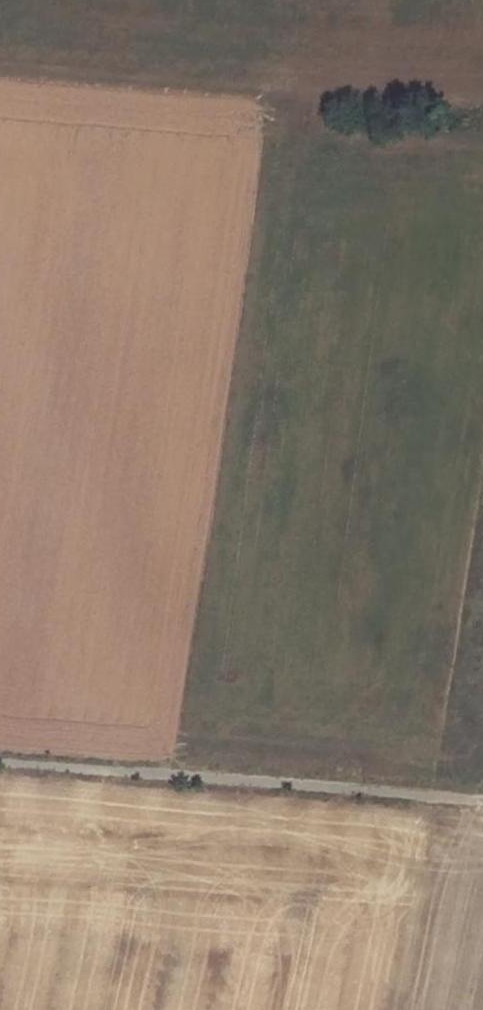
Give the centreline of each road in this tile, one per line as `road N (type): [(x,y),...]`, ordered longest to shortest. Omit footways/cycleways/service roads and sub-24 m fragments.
road 1 (track): [(0,760),(482,798)]

